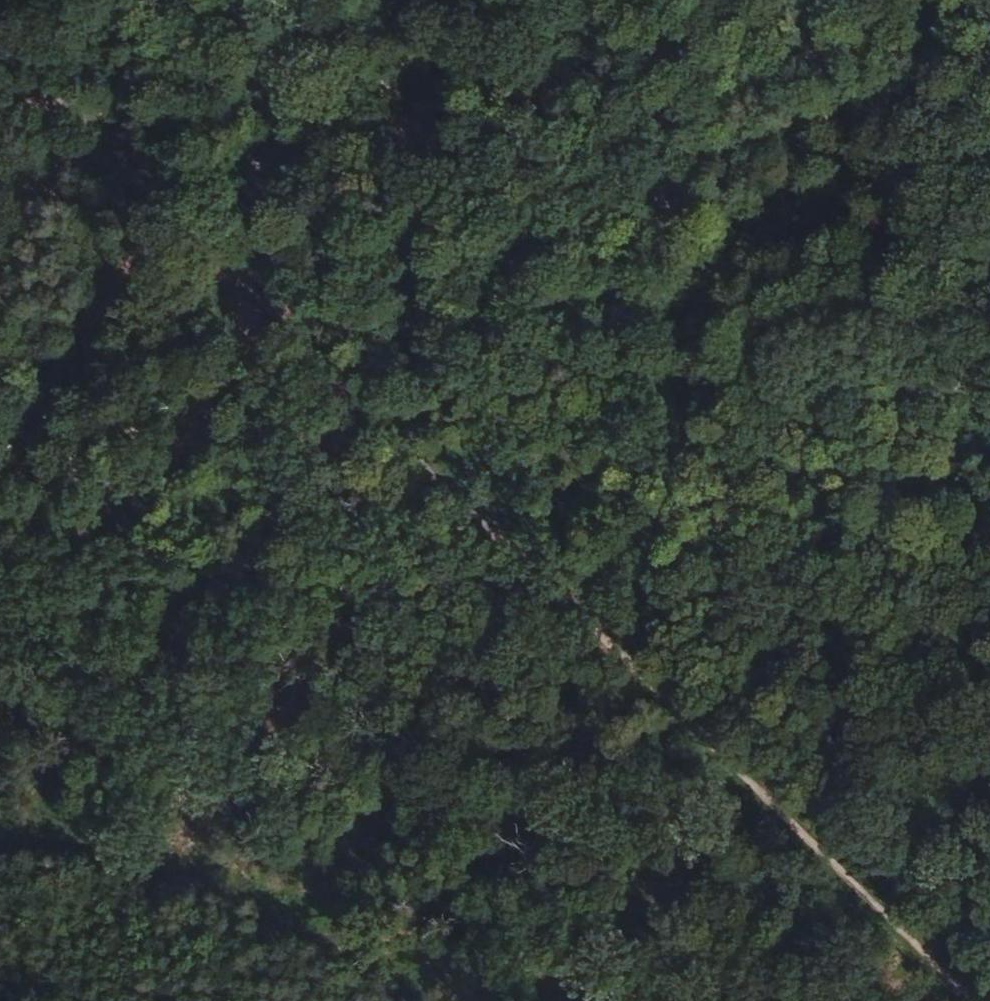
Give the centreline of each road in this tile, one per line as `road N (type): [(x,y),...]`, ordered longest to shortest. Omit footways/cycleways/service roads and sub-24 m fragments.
road 1 (track): [(0,61),(989,987)]

